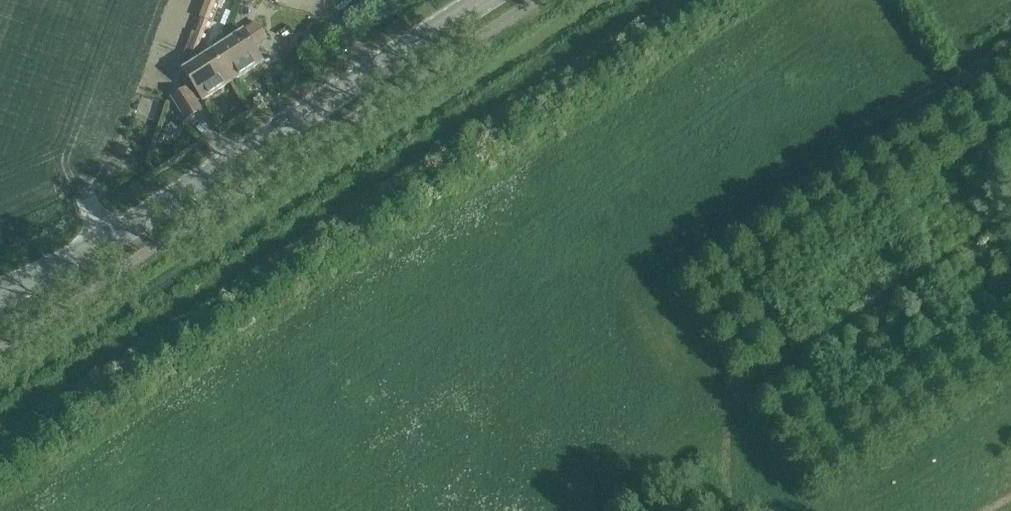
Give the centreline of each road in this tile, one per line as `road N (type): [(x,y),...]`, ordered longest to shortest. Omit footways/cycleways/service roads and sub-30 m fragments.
road 1 (tertiary): [(0,293),(61,266),(490,0)]

